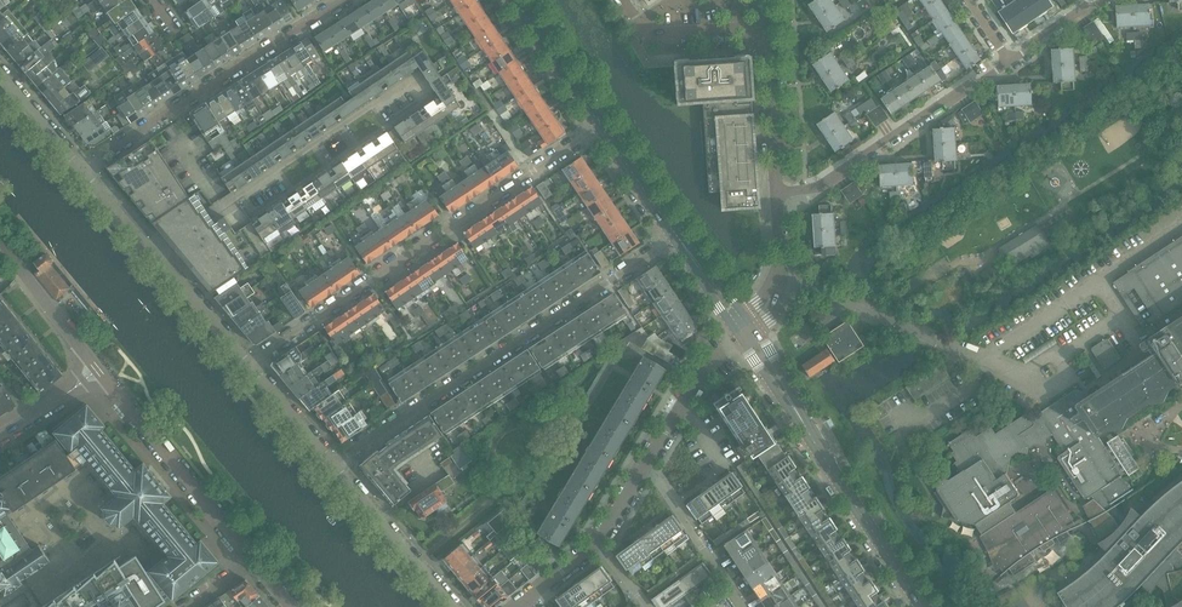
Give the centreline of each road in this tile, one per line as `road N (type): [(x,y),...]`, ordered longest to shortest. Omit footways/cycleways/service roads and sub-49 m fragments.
road 1 (residential): [(245,364),(605,125)]
road 2 (residential): [(332,467),(678,236)]
road 3 (residential): [(80,171),(343,0)]
road 4 (residential): [(382,100),(152,254)]
road 5 (residential): [(778,211),(1009,60)]
road 6 (residential): [(253,563),(112,390)]
road 7 (residential): [(983,360),(802,283),(776,282)]
road 8 (secondary): [(922,606),(807,429)]
road 9 (residential): [(778,211),(765,26)]
road 10 (residential): [(332,467),(452,606)]
road 11 (residential): [(744,606),(643,468)]
road 12 (residential): [(643,468),(706,364),(740,335)]
road 13 (residential): [(765,26),(656,34),(624,0)]
road 14 (secondary): [(605,125),(519,0)]
road 15 (residential): [(152,254),(245,364)]
road 16 (residential): [(80,351),(0,241)]
road 17 (residential): [(245,364),(332,467)]
road 18 (secondary): [(678,236),(605,125)]
road 19 (residential): [(0,72),(80,171)]

